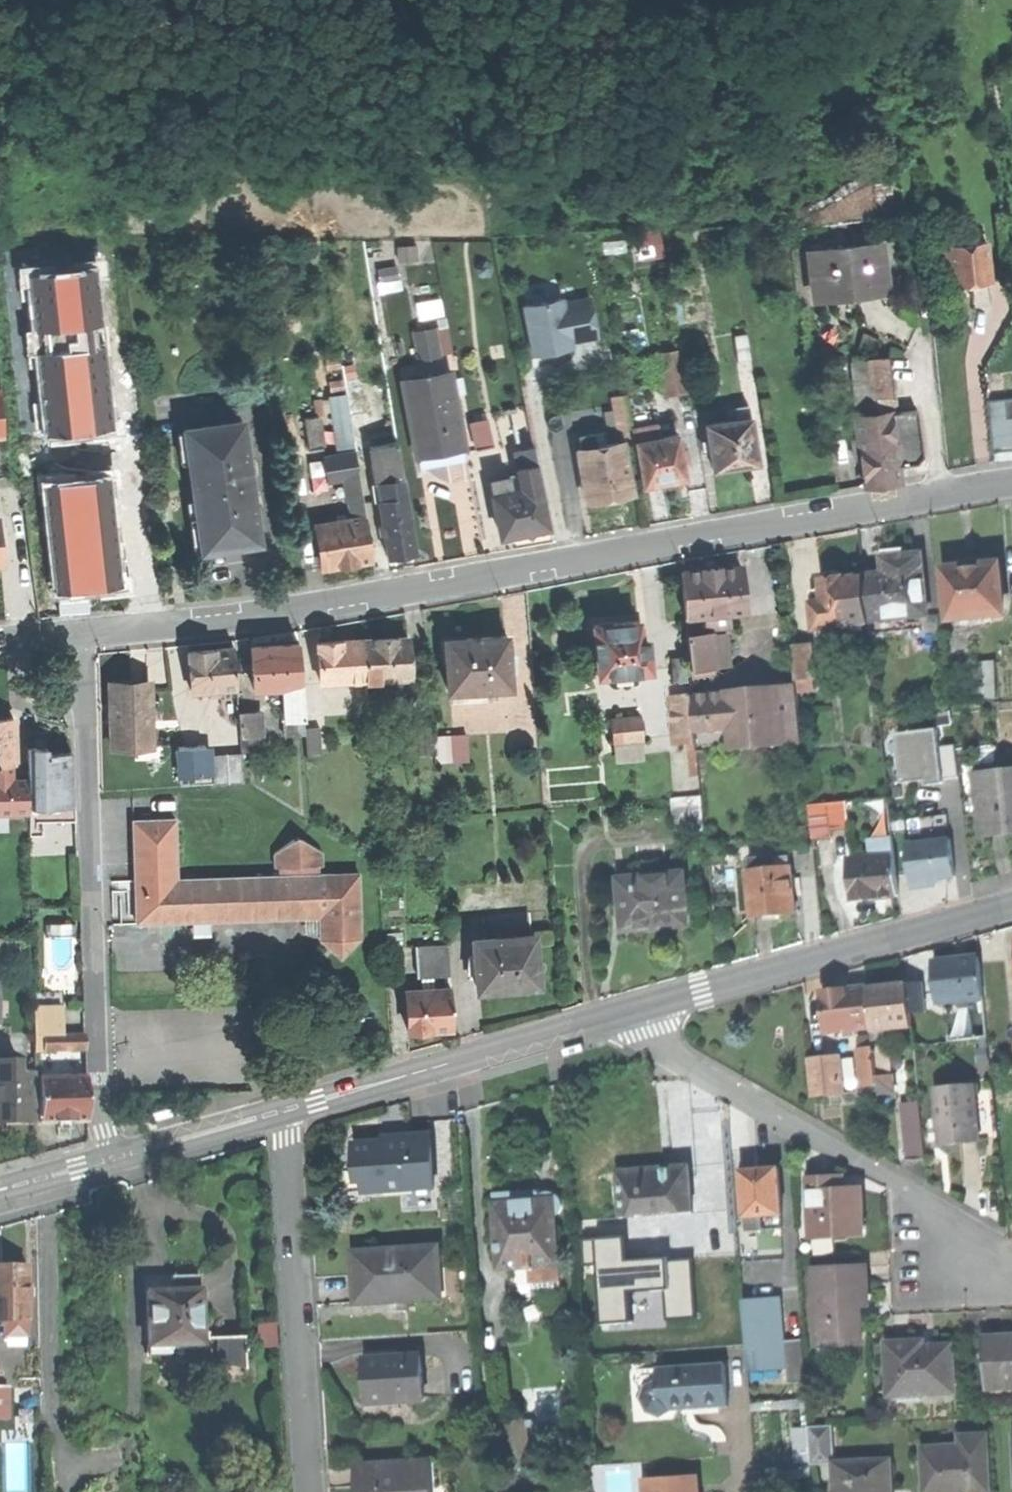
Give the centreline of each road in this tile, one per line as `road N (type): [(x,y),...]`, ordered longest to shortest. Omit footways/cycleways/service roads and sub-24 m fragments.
road 1 (tertiary): [(1011,483),(290,609),(82,633)]
road 2 (residential): [(82,633),(99,1131),(111,1158)]
road 3 (residential): [(1011,1251),(654,1034),(638,1009)]
road 4 (tertiary): [(1011,903),(638,1009)]
road 5 (residential): [(308,1491),(284,1111)]
road 6 (tertiary): [(638,1009),(284,1111)]
road 7 (tertiary): [(284,1111),(111,1158)]

